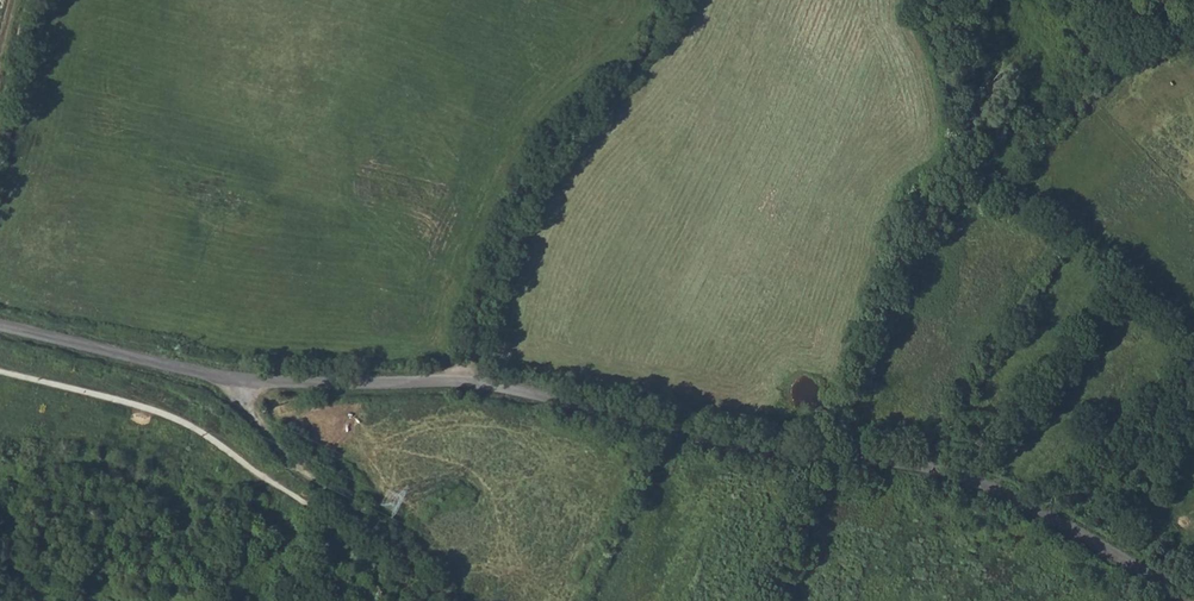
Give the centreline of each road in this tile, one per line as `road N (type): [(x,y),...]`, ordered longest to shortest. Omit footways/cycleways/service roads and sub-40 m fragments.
road 1 (tertiary): [(1185,600),(1076,531),(956,476),(766,453),(473,380),(236,382),(0,325)]

